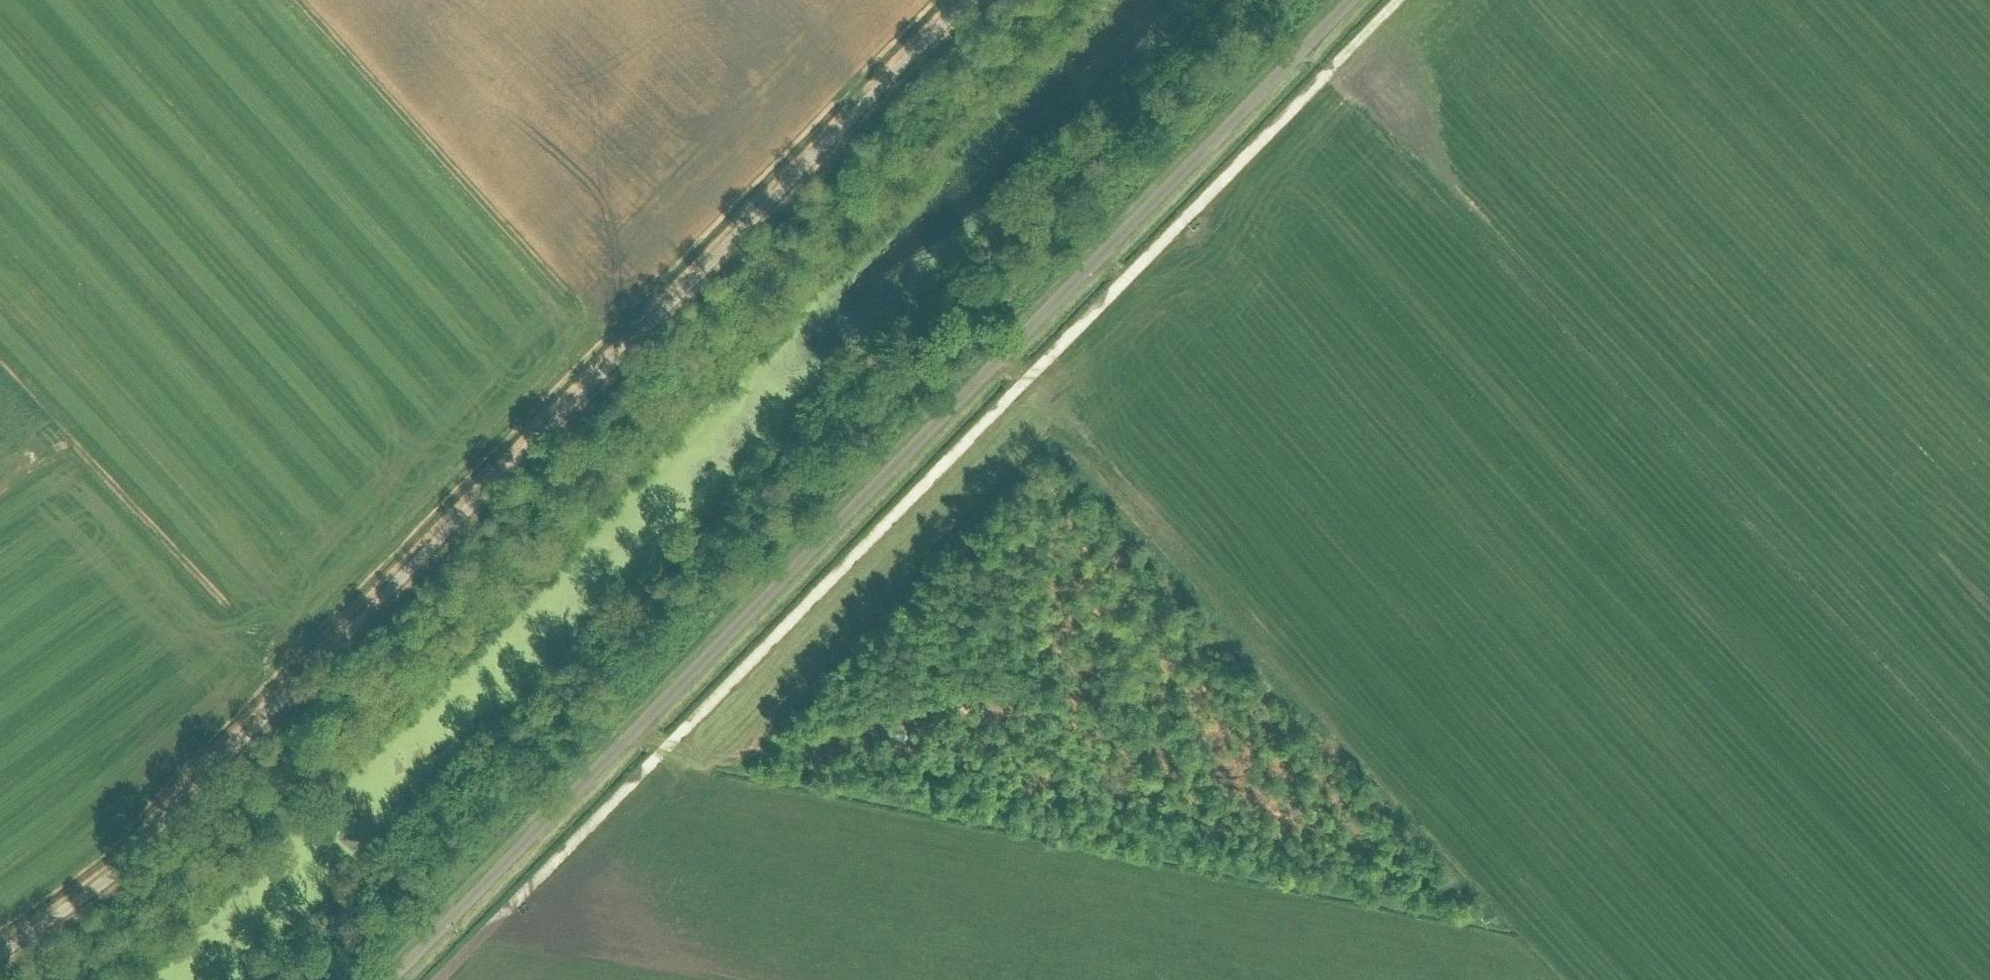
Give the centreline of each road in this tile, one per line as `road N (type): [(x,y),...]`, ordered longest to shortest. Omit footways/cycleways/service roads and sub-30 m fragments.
road 1 (unclassified): [(388,979),(1349,0)]
road 2 (track): [(0,939),(298,652),(936,0)]

